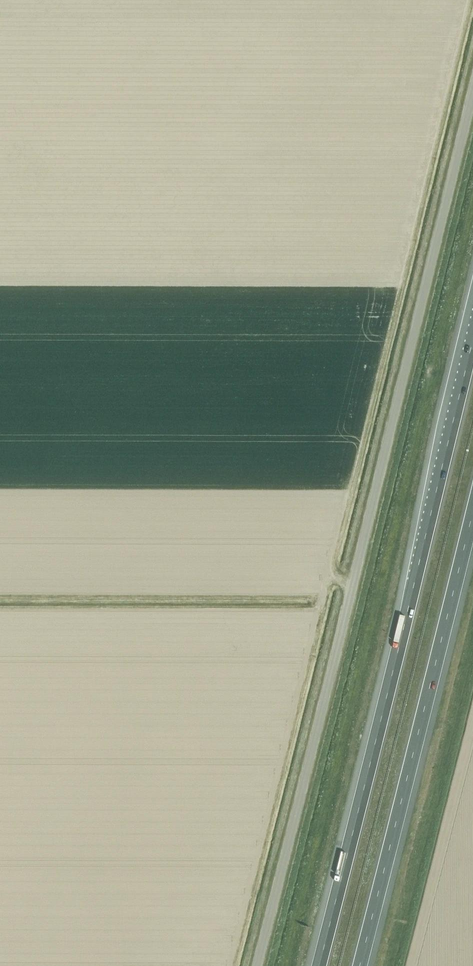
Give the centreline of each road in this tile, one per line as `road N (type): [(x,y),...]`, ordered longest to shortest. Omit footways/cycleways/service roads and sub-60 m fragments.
road 1 (unclassified): [(257,965),(472,91)]
road 2 (motorway): [(472,339),(318,965)]
road 3 (motorway): [(359,965),(472,509)]

